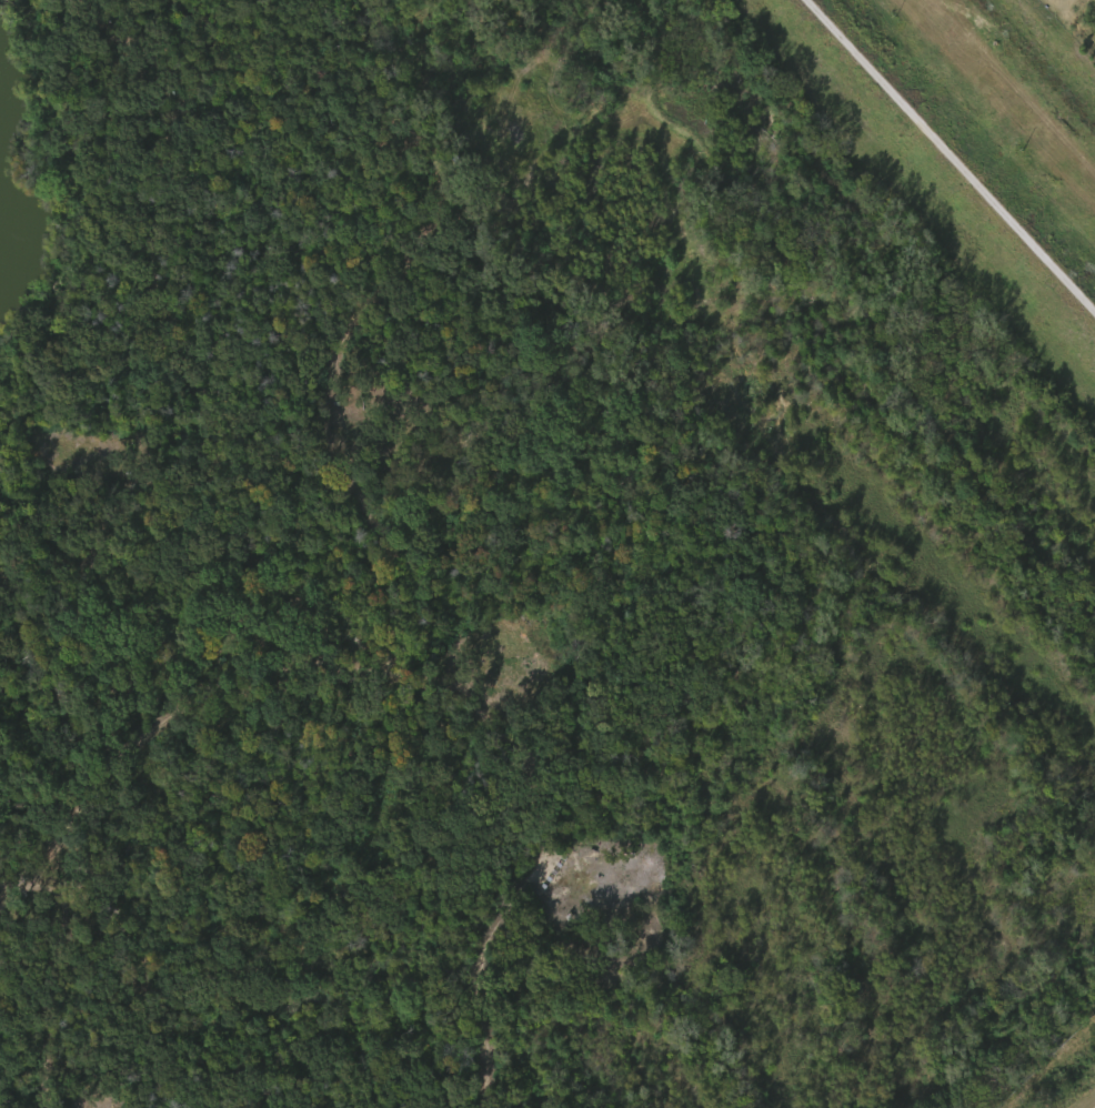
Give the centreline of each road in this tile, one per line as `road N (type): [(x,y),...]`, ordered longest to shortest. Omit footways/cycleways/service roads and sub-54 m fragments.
road 1 (residential): [(810,0),(1094,309)]

